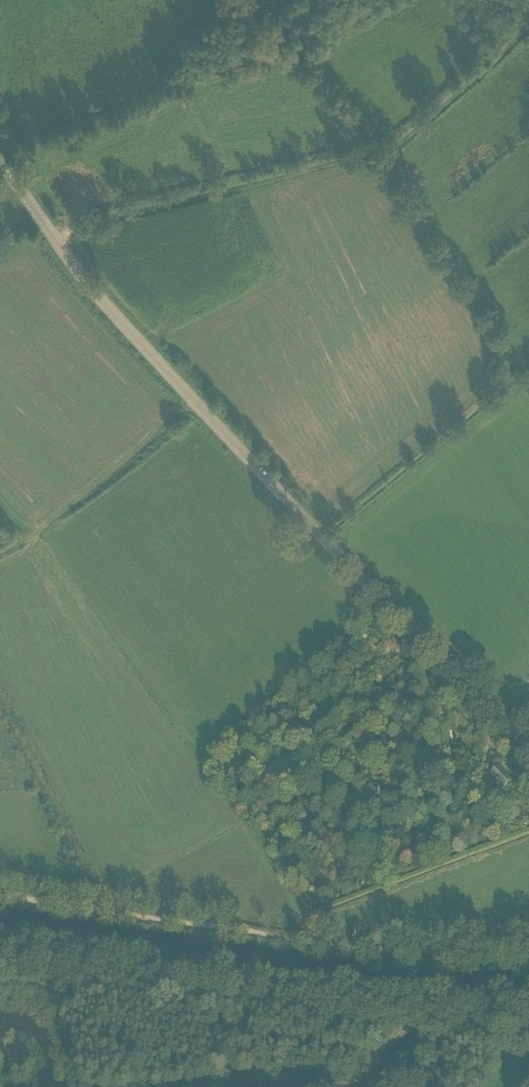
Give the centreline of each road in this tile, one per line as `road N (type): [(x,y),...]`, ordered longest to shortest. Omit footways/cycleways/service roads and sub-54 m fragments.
road 1 (tertiary): [(528,747),(108,307),(0,164)]
road 2 (track): [(52,235),(378,150),(403,138),(528,26)]
road 3 (track): [(528,947),(426,948),(246,931),(0,896)]
road 4 (track): [(197,404),(37,531)]

